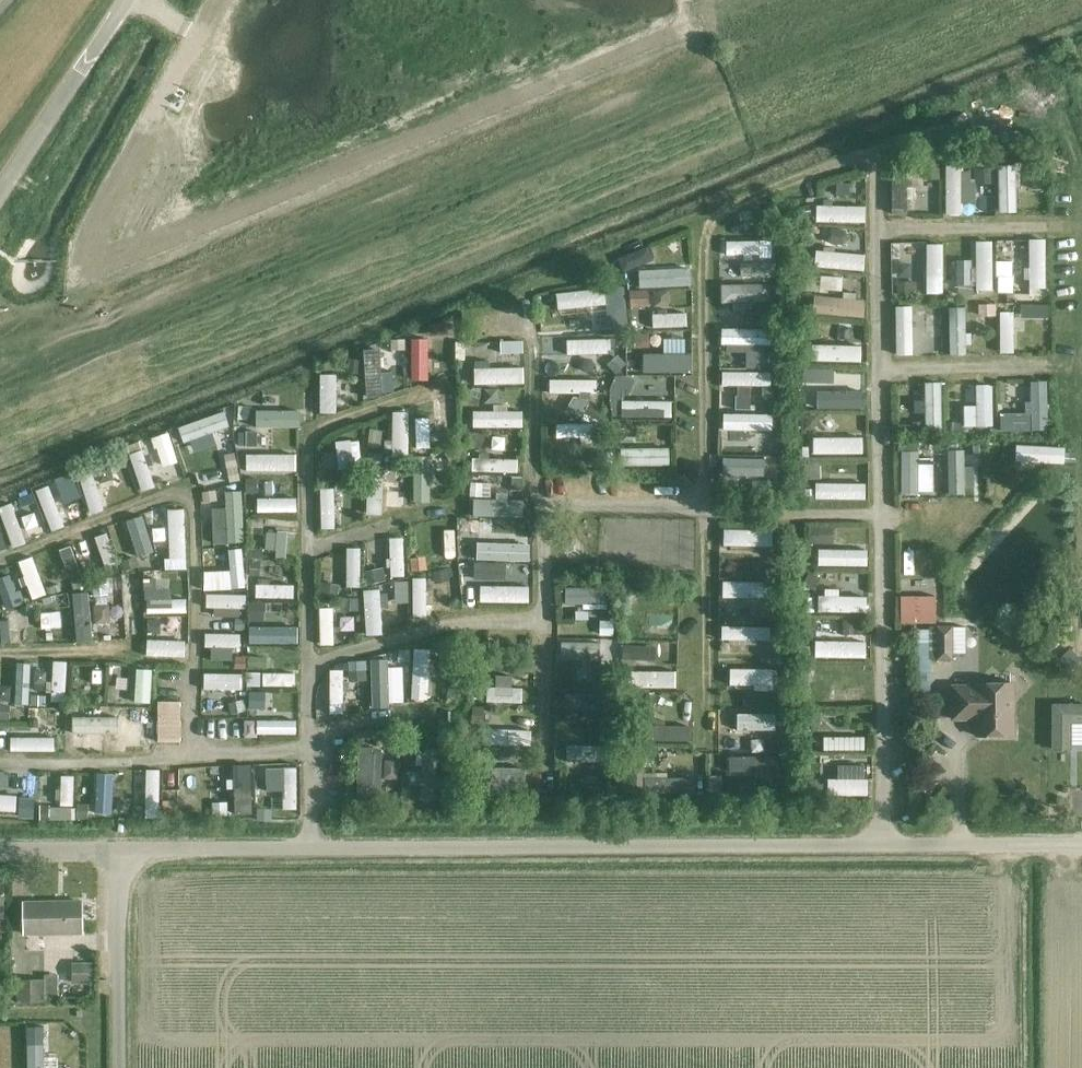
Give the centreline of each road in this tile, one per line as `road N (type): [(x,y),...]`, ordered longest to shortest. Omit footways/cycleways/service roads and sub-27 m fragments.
road 1 (unclassified): [(120,849),(1081,844)]
road 2 (track): [(712,708),(707,246),(717,222),(747,204),(860,154),(878,155),(881,168)]
road 3 (track): [(205,757),(194,722),(204,526),(189,494),(0,563)]
road 4 (tertiary): [(0,191),(127,0)]
road 5 (unclassified): [(120,849),(121,1067)]
road 6 (track): [(555,514),(540,486),(540,351)]
road 7 (track): [(319,445),(450,386)]
road 8 (track): [(540,623),(549,641),(547,746)]
road 9 (unclassified): [(0,849),(120,849)]

